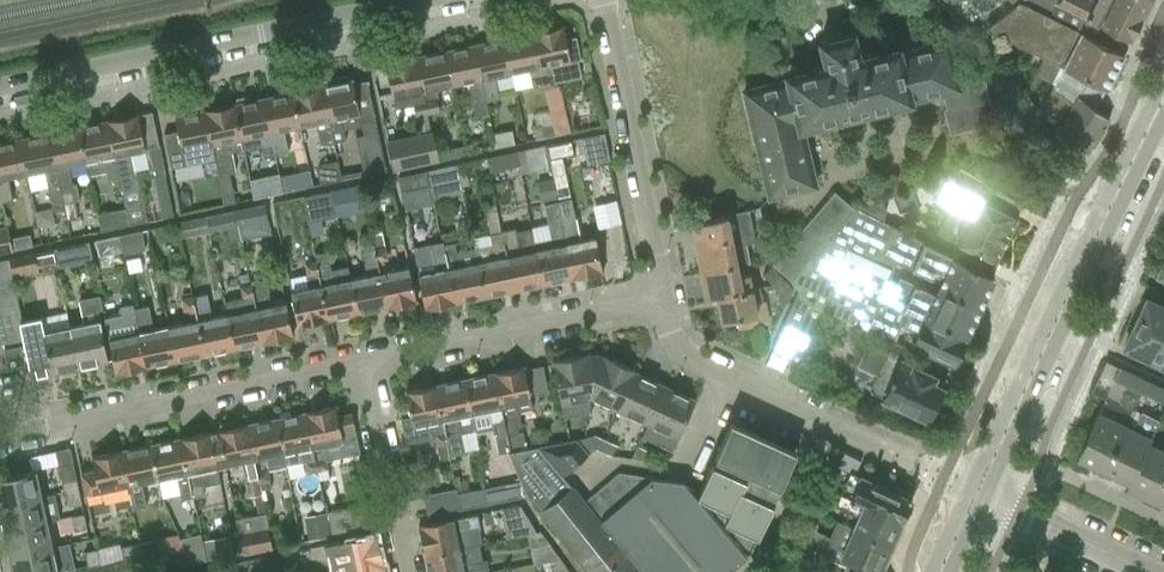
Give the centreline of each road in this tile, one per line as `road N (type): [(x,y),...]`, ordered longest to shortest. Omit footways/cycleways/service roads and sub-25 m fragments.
road 1 (residential): [(0,94),(447,0)]
road 2 (secondary): [(976,494),(1163,104)]
road 3 (residential): [(976,494),(682,358),(658,304)]
road 4 (residential): [(0,434),(359,364)]
road 5 (residential): [(658,304),(610,0)]
road 6 (residential): [(359,364),(658,304)]
road 7 (residential): [(404,571),(359,364)]
road 8 (residential): [(976,494),(1144,571)]

